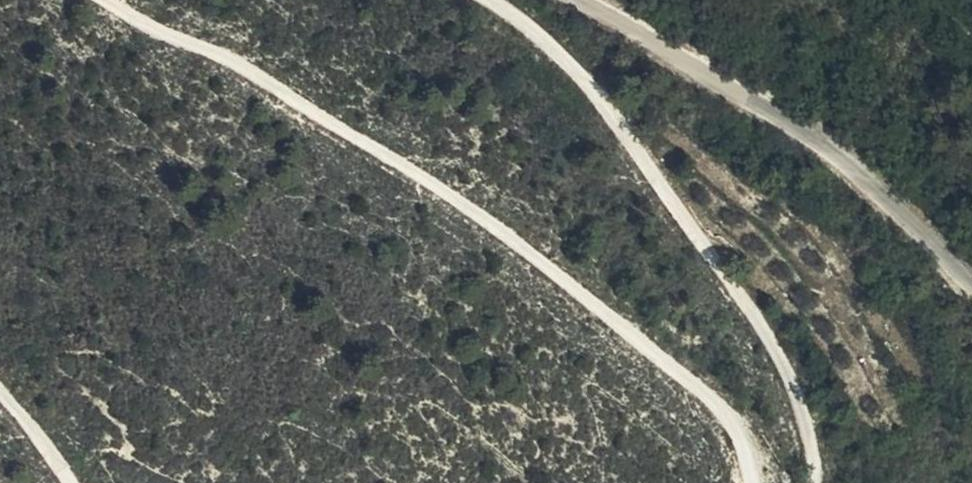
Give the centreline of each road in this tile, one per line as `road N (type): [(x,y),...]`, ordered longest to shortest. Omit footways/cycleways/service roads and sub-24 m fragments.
road 1 (track): [(750,482),(733,420),(336,126),(85,0)]
road 2 (track): [(478,0),(548,49),(669,204),(805,405),(815,482)]
road 3 (unclassified): [(971,292),(827,148),(573,0)]

